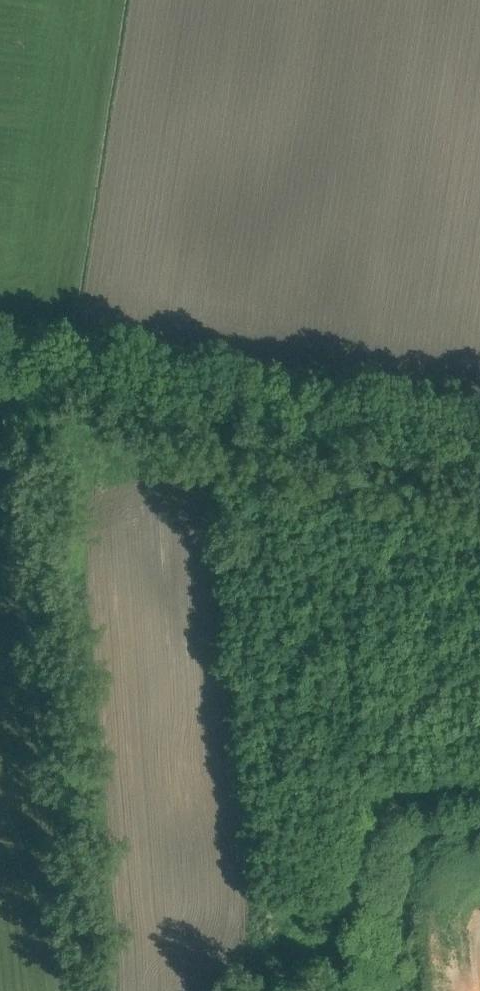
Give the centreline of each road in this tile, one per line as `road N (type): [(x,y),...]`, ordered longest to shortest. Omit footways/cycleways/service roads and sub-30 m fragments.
road 1 (unclassified): [(479,435),(0,356)]

